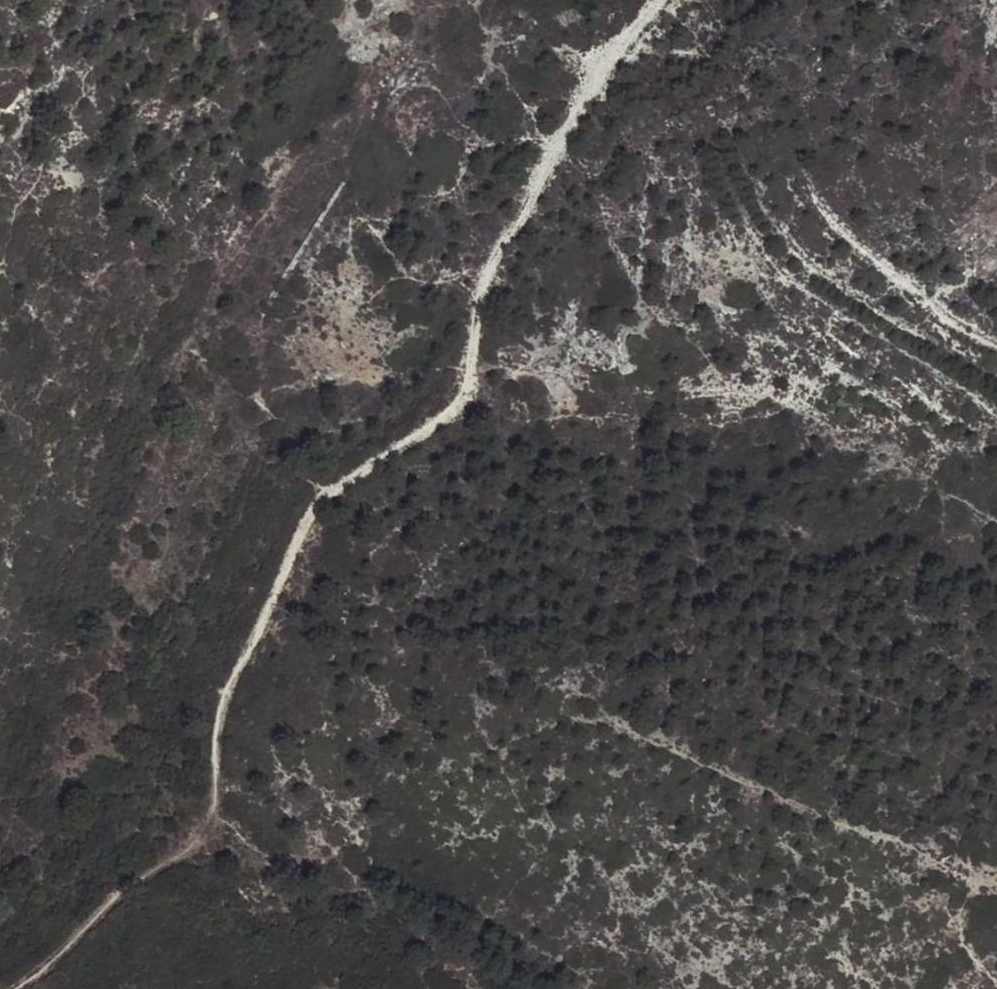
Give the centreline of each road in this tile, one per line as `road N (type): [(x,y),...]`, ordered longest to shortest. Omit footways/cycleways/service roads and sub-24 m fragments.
road 1 (track): [(663,0),(560,136),(495,256),(479,295),(460,402),(319,498),(233,674),(218,745),(218,807),(196,846),(142,873),(5,988)]
road 2 (track): [(996,982),(963,932),(969,895),(996,886)]

